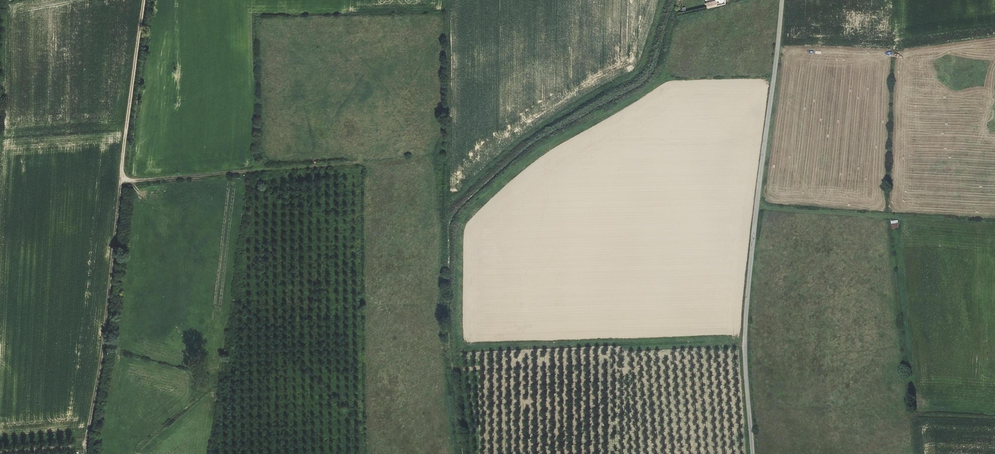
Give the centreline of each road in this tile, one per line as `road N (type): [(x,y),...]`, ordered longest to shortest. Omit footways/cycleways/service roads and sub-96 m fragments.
road 1 (track): [(85,453),(143,0)]
road 2 (unclassified): [(753,453),(747,300),(782,0)]
road 3 (track): [(896,217),(756,203)]

